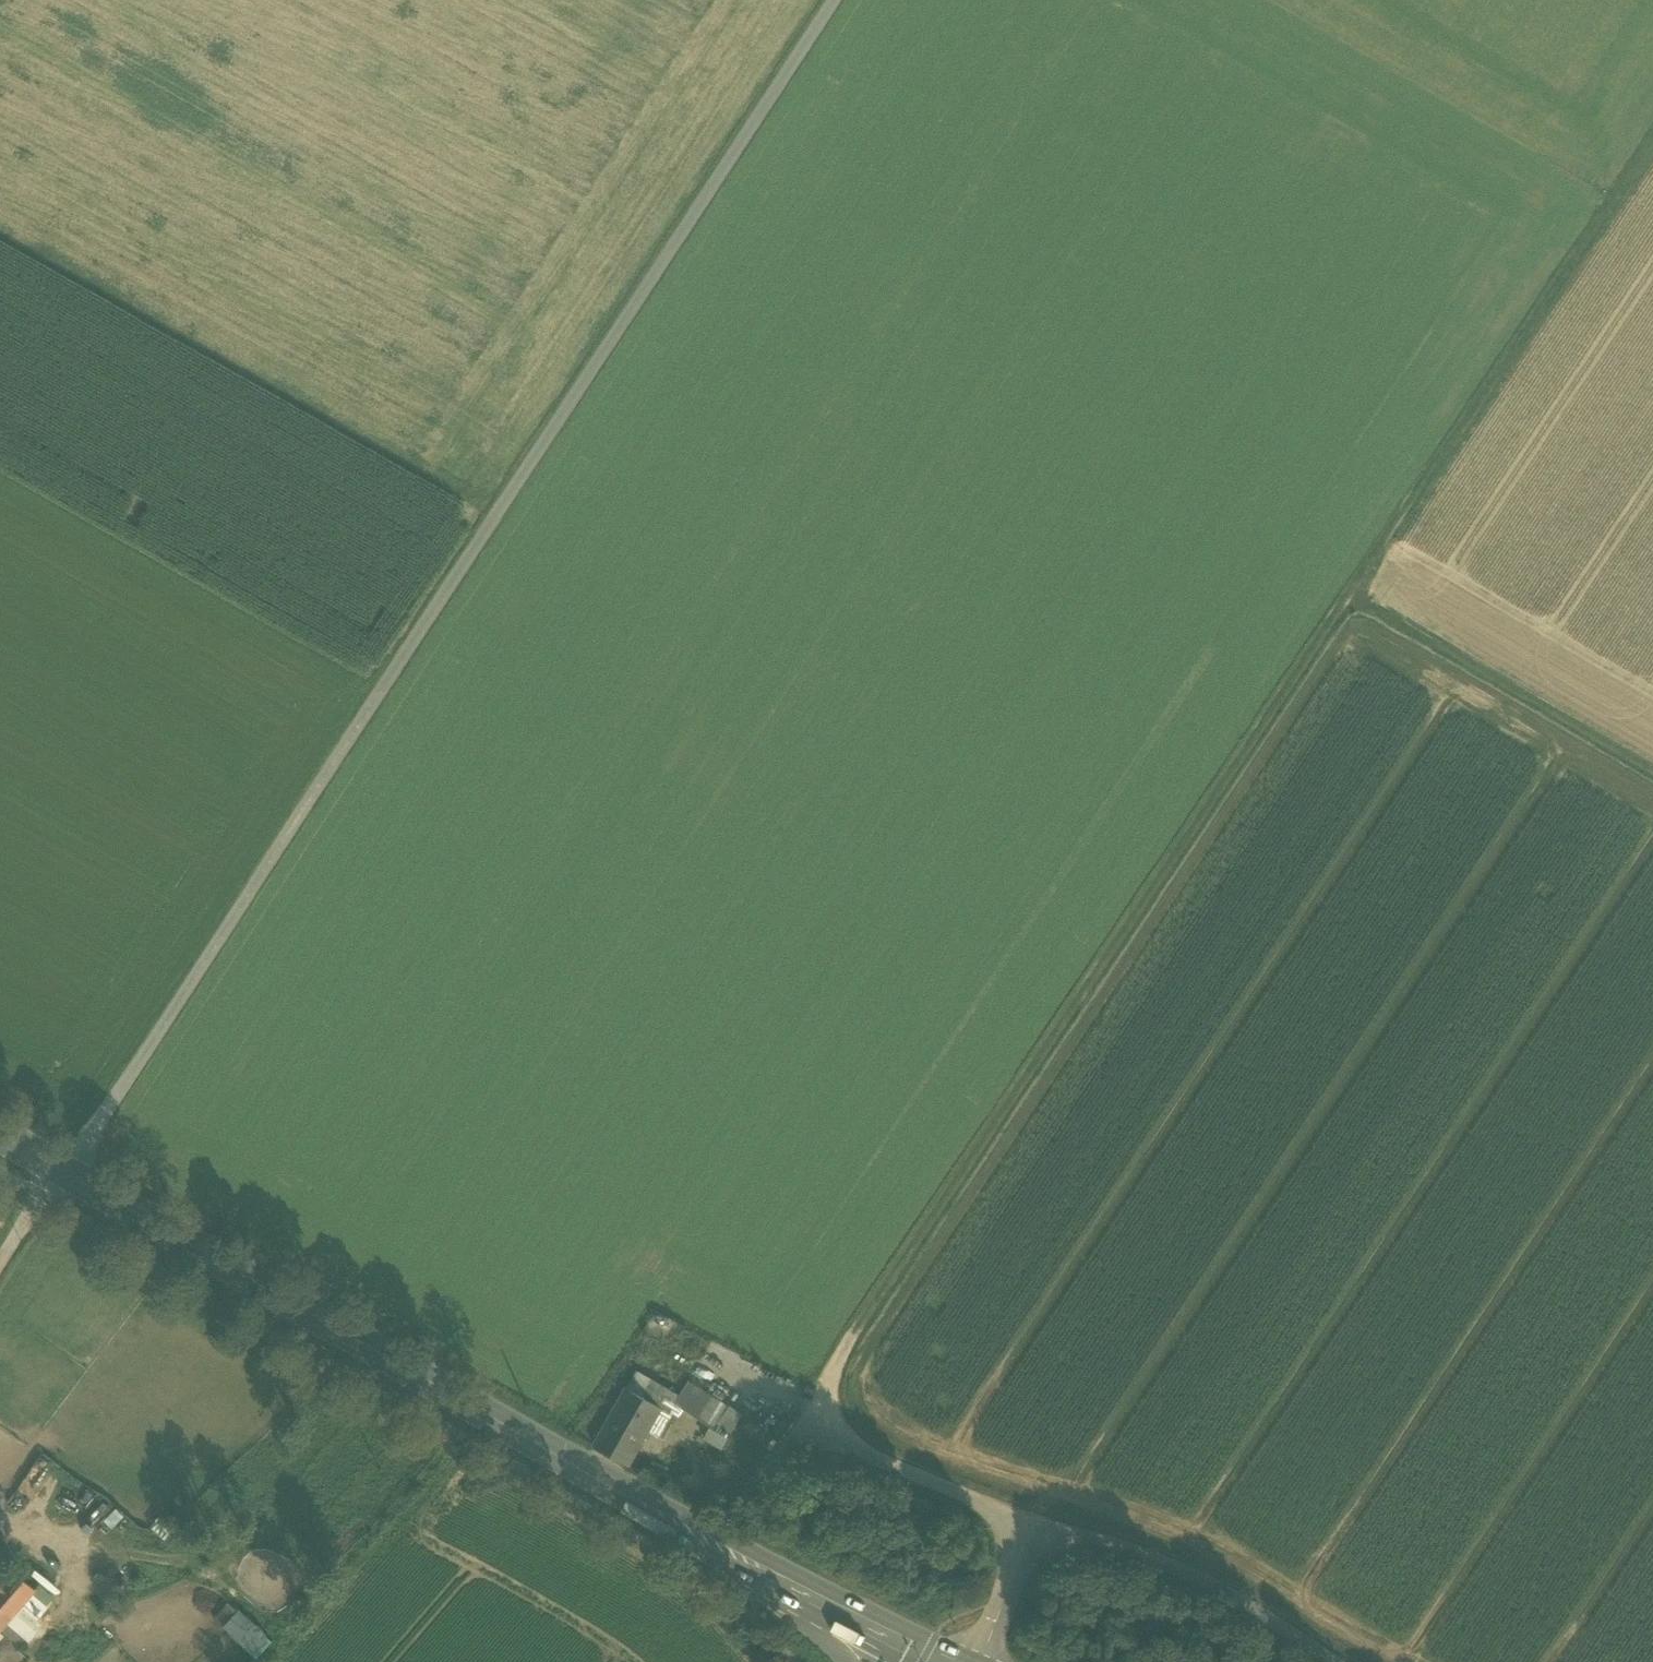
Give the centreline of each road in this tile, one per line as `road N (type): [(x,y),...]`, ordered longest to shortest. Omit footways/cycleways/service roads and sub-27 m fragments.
road 1 (track): [(1652,137),(854,1333)]
road 2 (residential): [(829,0),(57,1177)]
road 3 (primary): [(57,1177),(777,1582)]
road 4 (track): [(1348,597),(1652,770)]
road 5 (residential): [(1332,1661),(1199,1580),(1032,1523)]
road 6 (residential): [(1032,1523),(800,1426)]
road 7 (primary): [(777,1582),(938,1661)]
road 8 (residential): [(1032,1523),(977,1661)]

